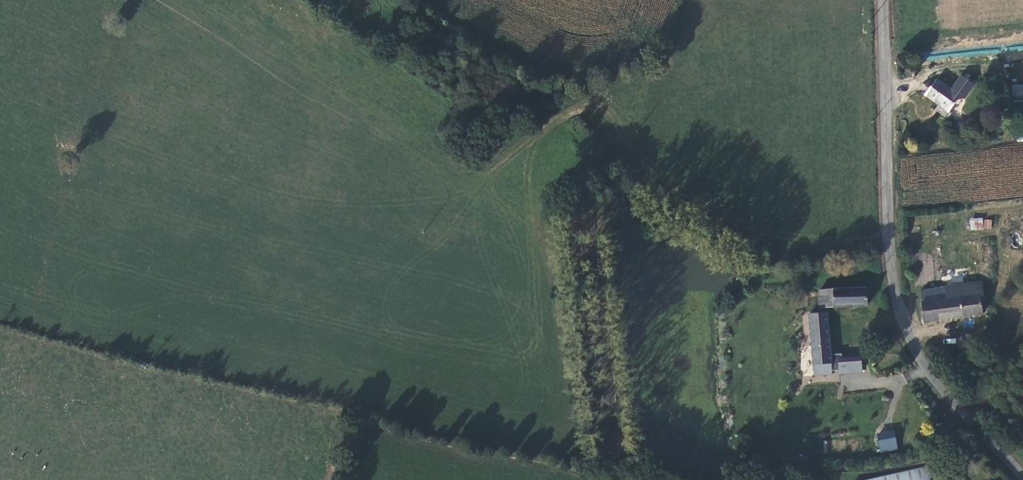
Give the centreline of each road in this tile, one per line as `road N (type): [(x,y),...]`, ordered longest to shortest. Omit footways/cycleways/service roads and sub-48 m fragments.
road 1 (unclassified): [(882,0),(895,290),(926,366),(1022,479)]

